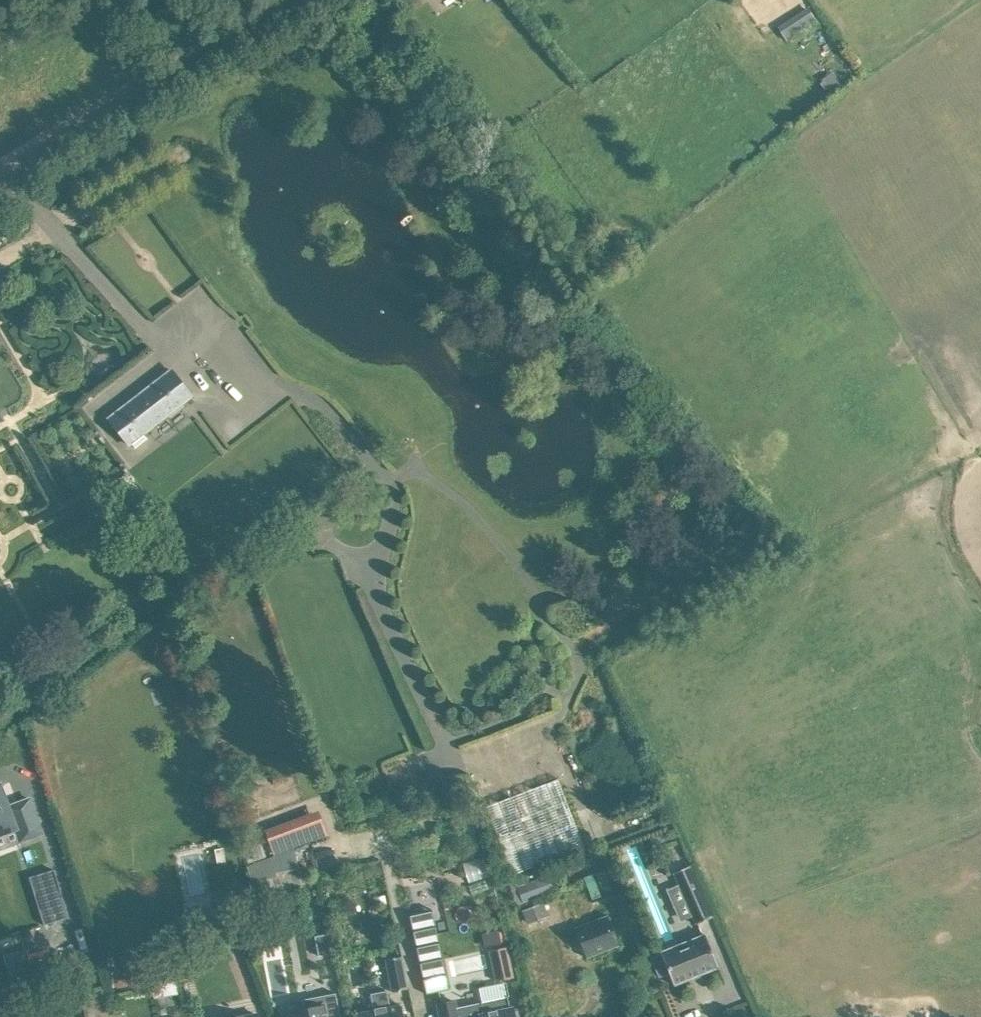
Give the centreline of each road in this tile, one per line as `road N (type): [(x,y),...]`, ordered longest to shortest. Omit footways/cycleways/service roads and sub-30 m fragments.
road 1 (unclassified): [(0,167),(286,0)]

